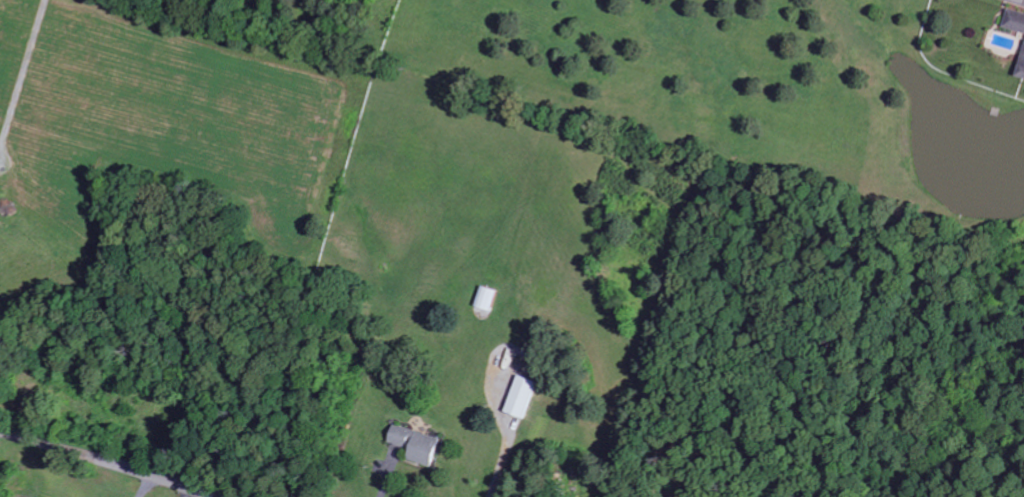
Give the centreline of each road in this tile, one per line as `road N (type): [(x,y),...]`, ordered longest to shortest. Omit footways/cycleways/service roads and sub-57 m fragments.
road 1 (residential): [(235,496),(0,429)]

